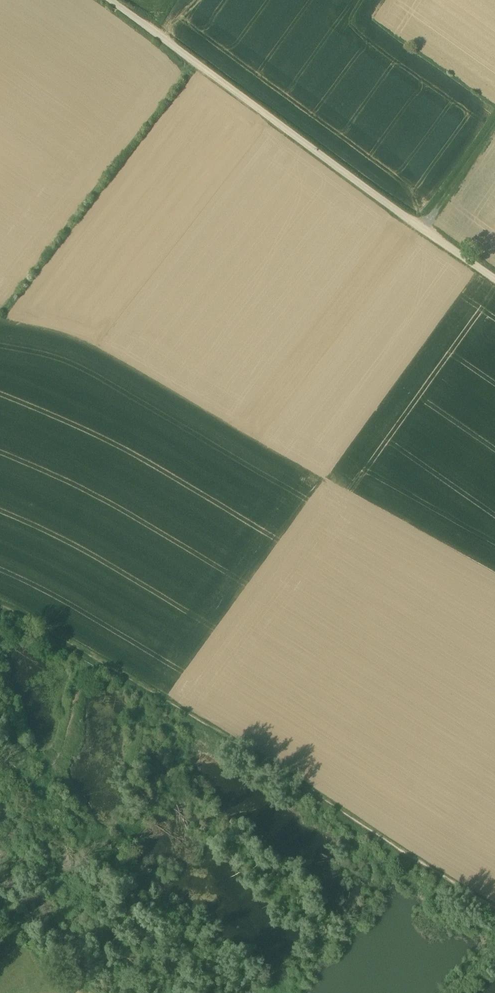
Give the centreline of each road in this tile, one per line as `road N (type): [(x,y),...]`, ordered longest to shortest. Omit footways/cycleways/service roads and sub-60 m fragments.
road 1 (track): [(494,906),(141,684),(0,606)]
road 2 (track): [(494,279),(109,0)]

